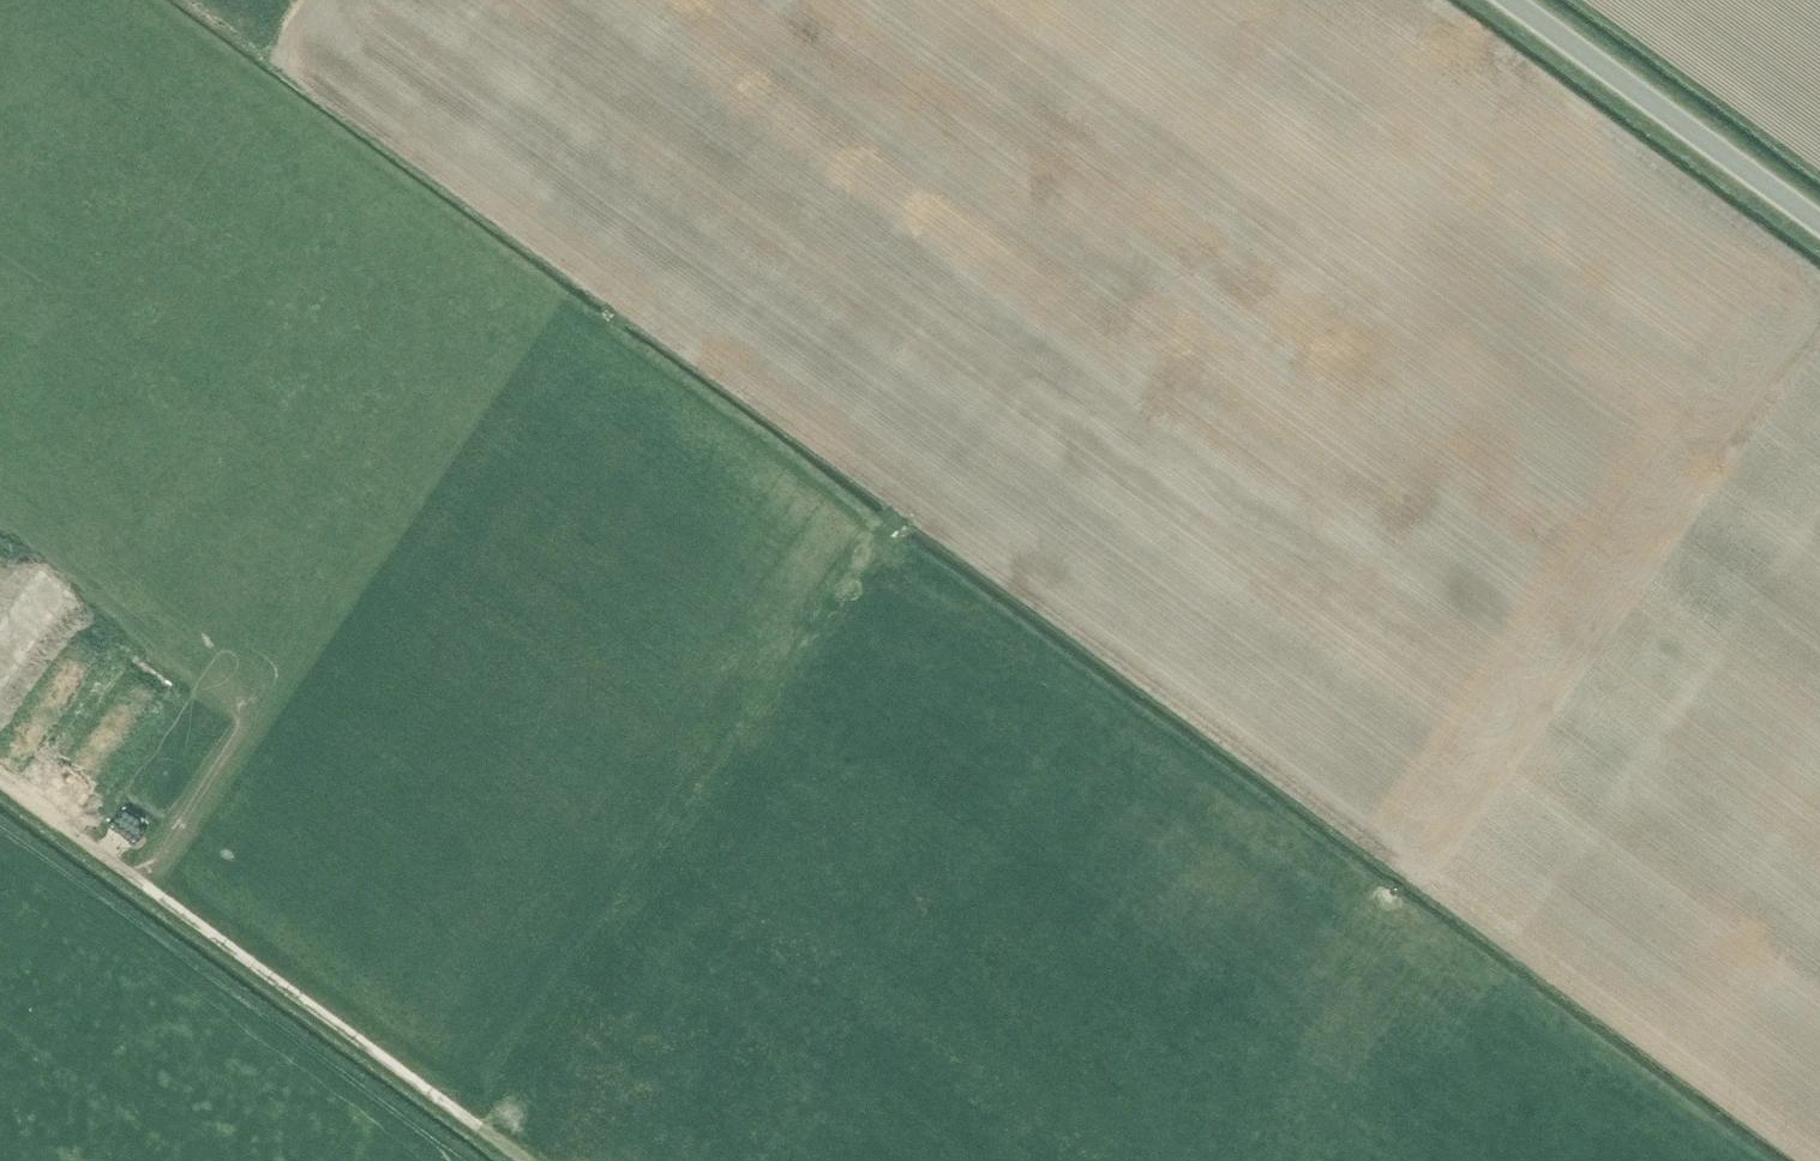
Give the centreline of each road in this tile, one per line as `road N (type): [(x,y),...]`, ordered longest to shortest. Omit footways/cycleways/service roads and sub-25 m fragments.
road 1 (track): [(0,780),(480,1125)]
road 2 (unclassified): [(1819,224),(1509,0)]

